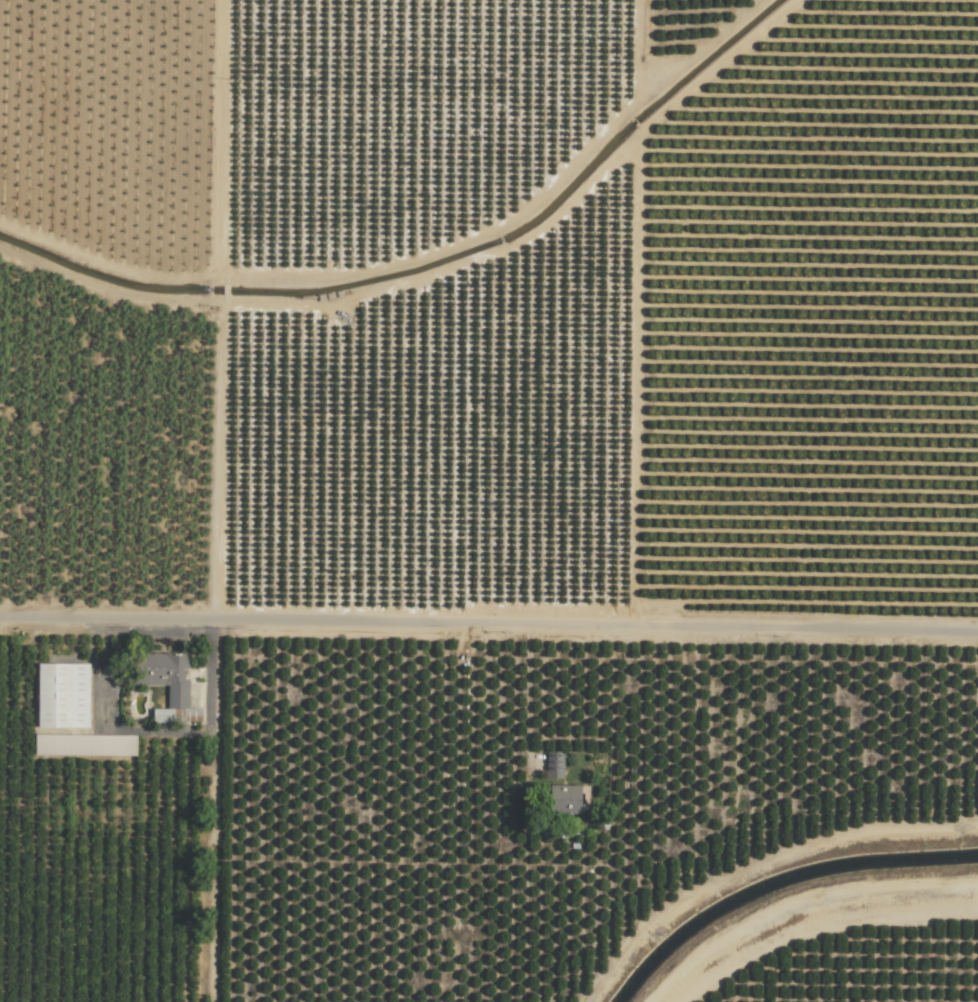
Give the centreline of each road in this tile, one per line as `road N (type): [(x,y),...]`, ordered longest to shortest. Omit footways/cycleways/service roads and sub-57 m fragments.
road 1 (residential): [(0,617),(977,629)]

